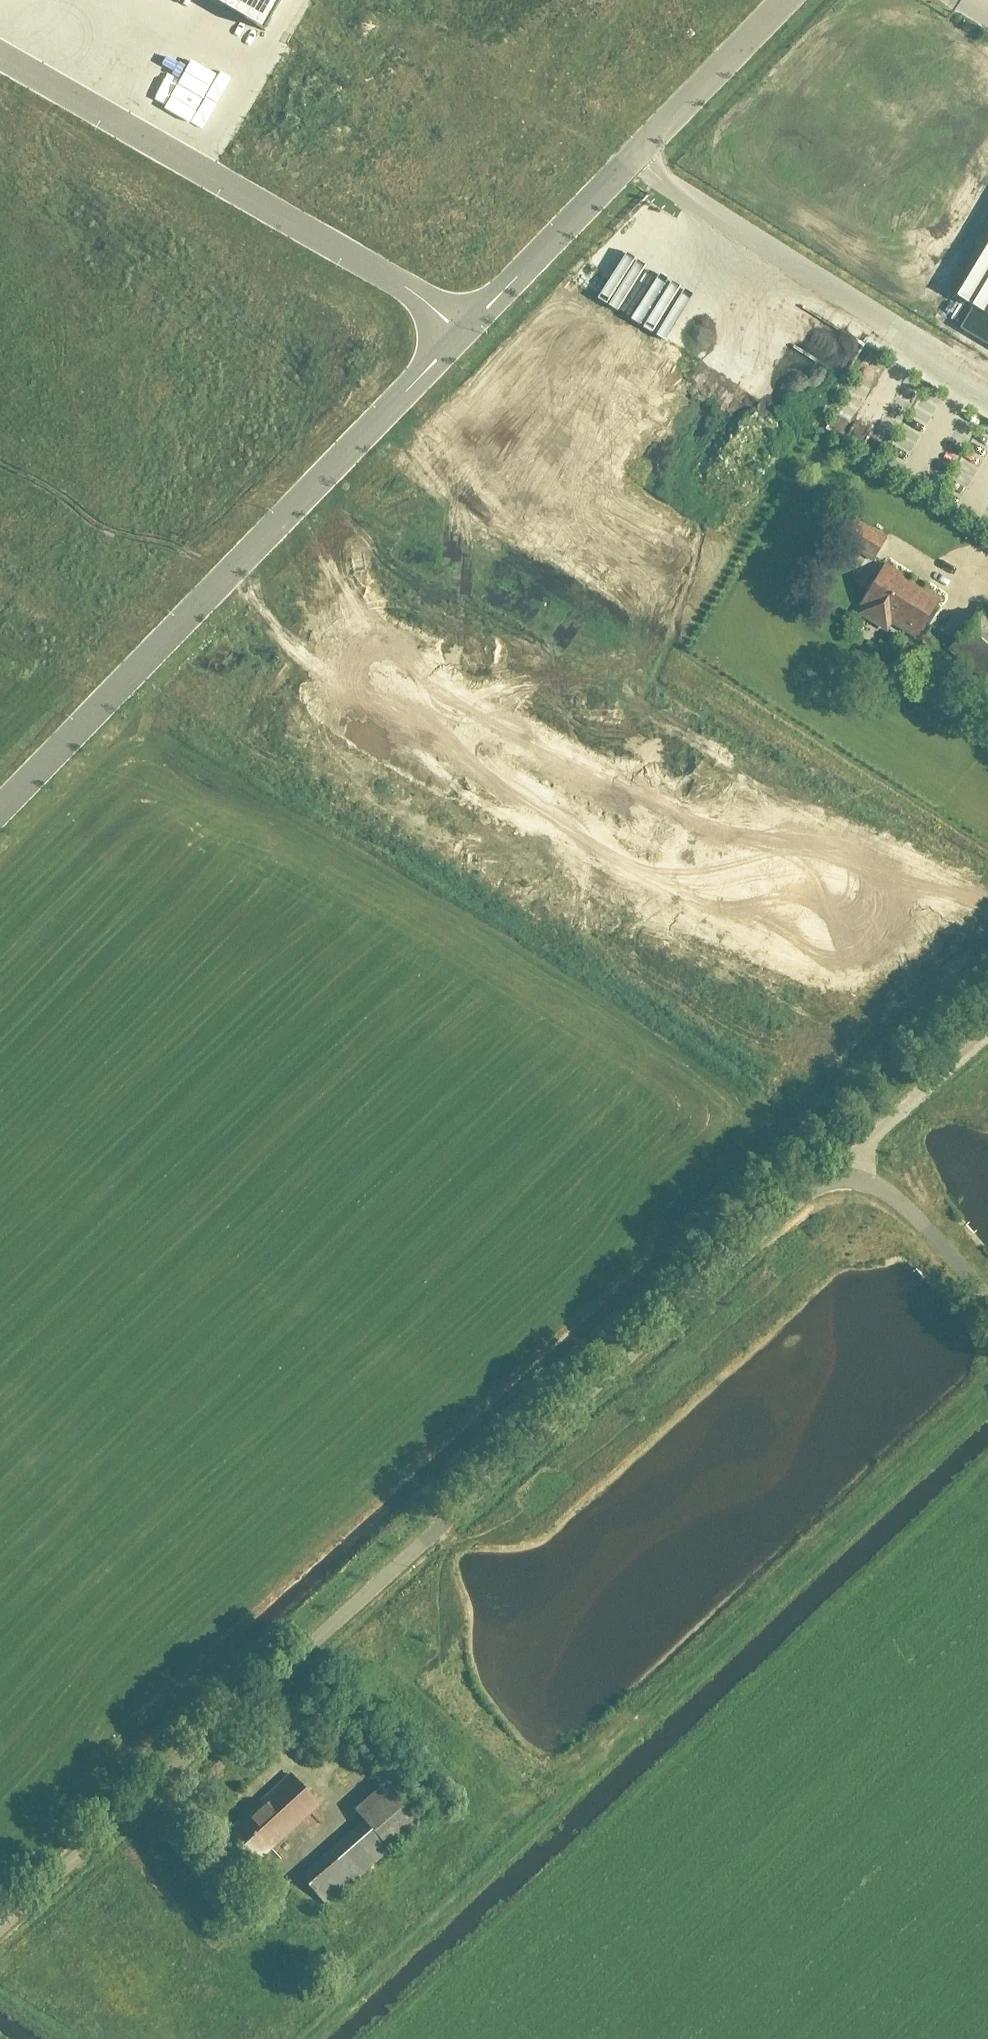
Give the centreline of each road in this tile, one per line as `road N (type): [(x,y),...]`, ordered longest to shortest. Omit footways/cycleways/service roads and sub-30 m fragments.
road 1 (unclassified): [(0,1927),(860,1153)]
road 2 (unclassified): [(470,327),(0,810)]
road 3 (unclassified): [(0,55),(470,327)]
road 4 (unclassified): [(787,0),(470,327)]
road 5 (unclassified): [(987,1300),(860,1153)]

